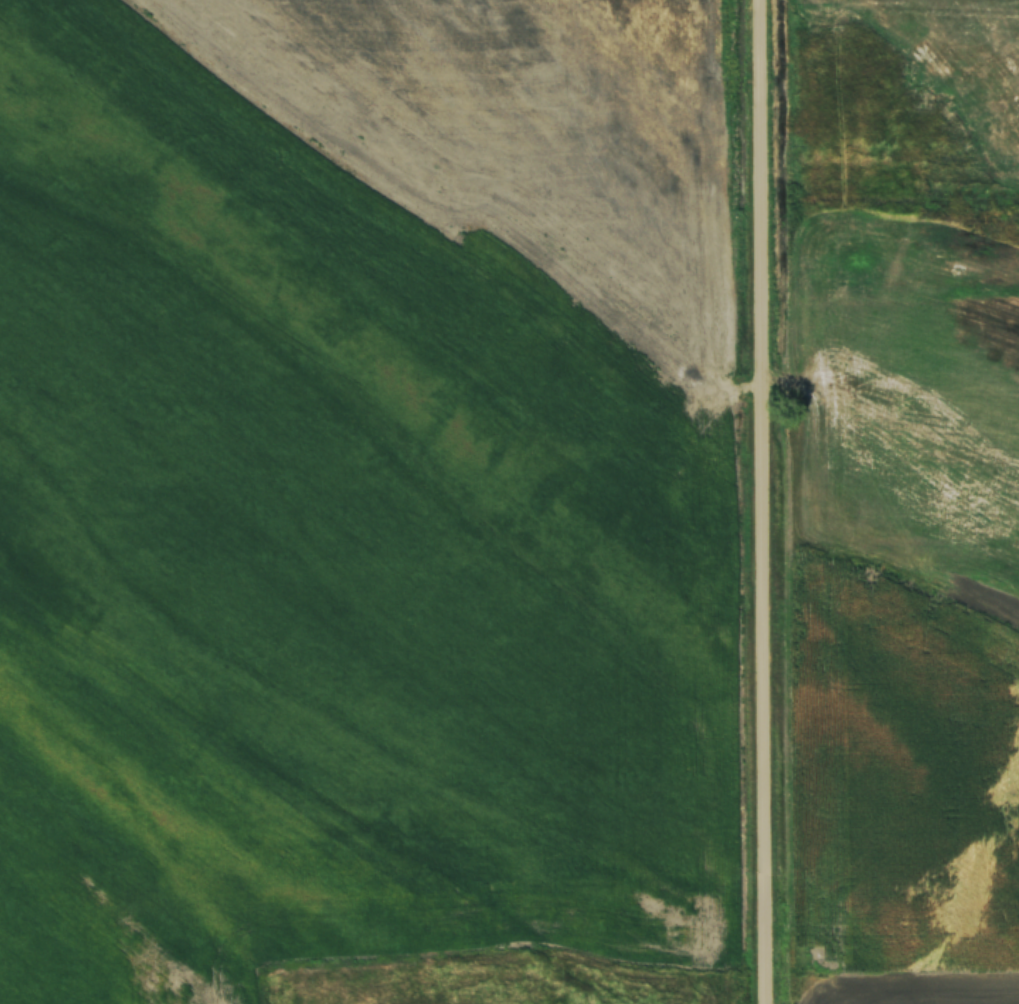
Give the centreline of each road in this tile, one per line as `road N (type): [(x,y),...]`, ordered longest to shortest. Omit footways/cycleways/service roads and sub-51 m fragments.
road 1 (residential): [(769,1003),(772,0)]

